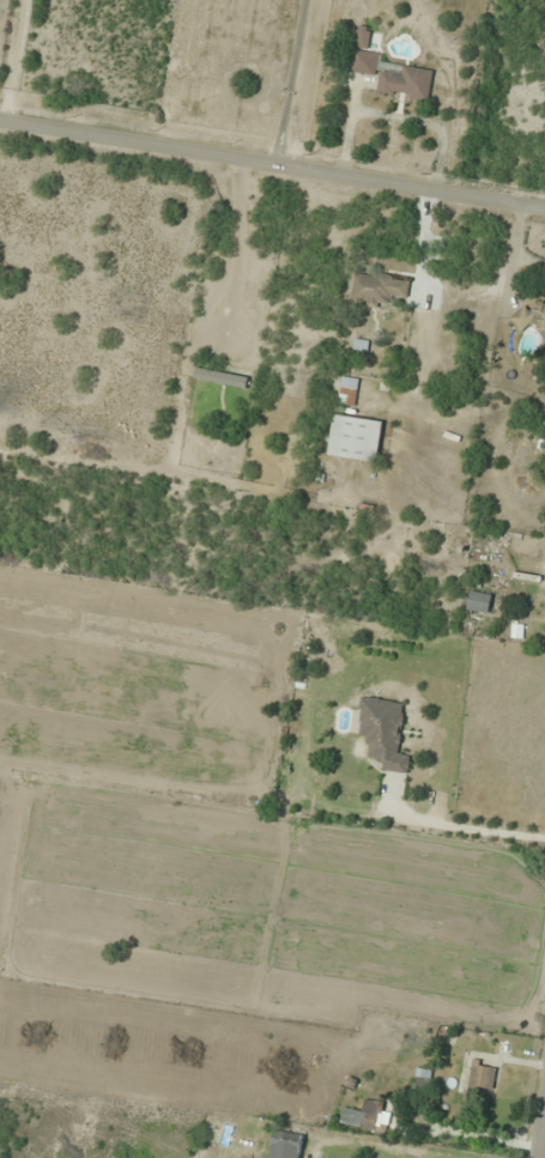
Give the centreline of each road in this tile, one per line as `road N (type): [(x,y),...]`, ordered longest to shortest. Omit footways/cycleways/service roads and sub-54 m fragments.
road 1 (tertiary): [(544,210),(0,121)]

